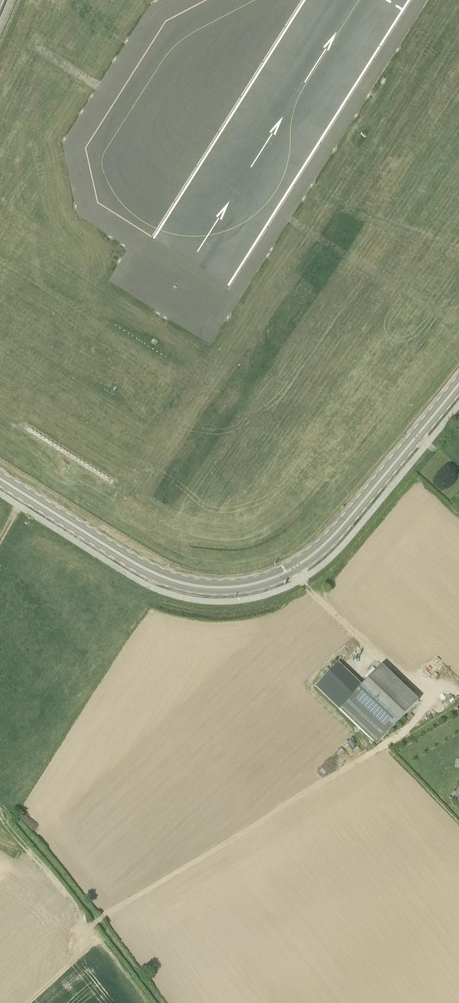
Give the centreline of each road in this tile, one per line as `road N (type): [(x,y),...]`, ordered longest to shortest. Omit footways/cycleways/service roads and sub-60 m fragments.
road 1 (tertiary): [(458,383),(330,539),(298,565),(252,584),(200,586),(154,572),(0,478)]
road 2 (track): [(458,695),(439,696),(401,734),(96,922)]
road 3 (track): [(160,1002),(0,807)]

